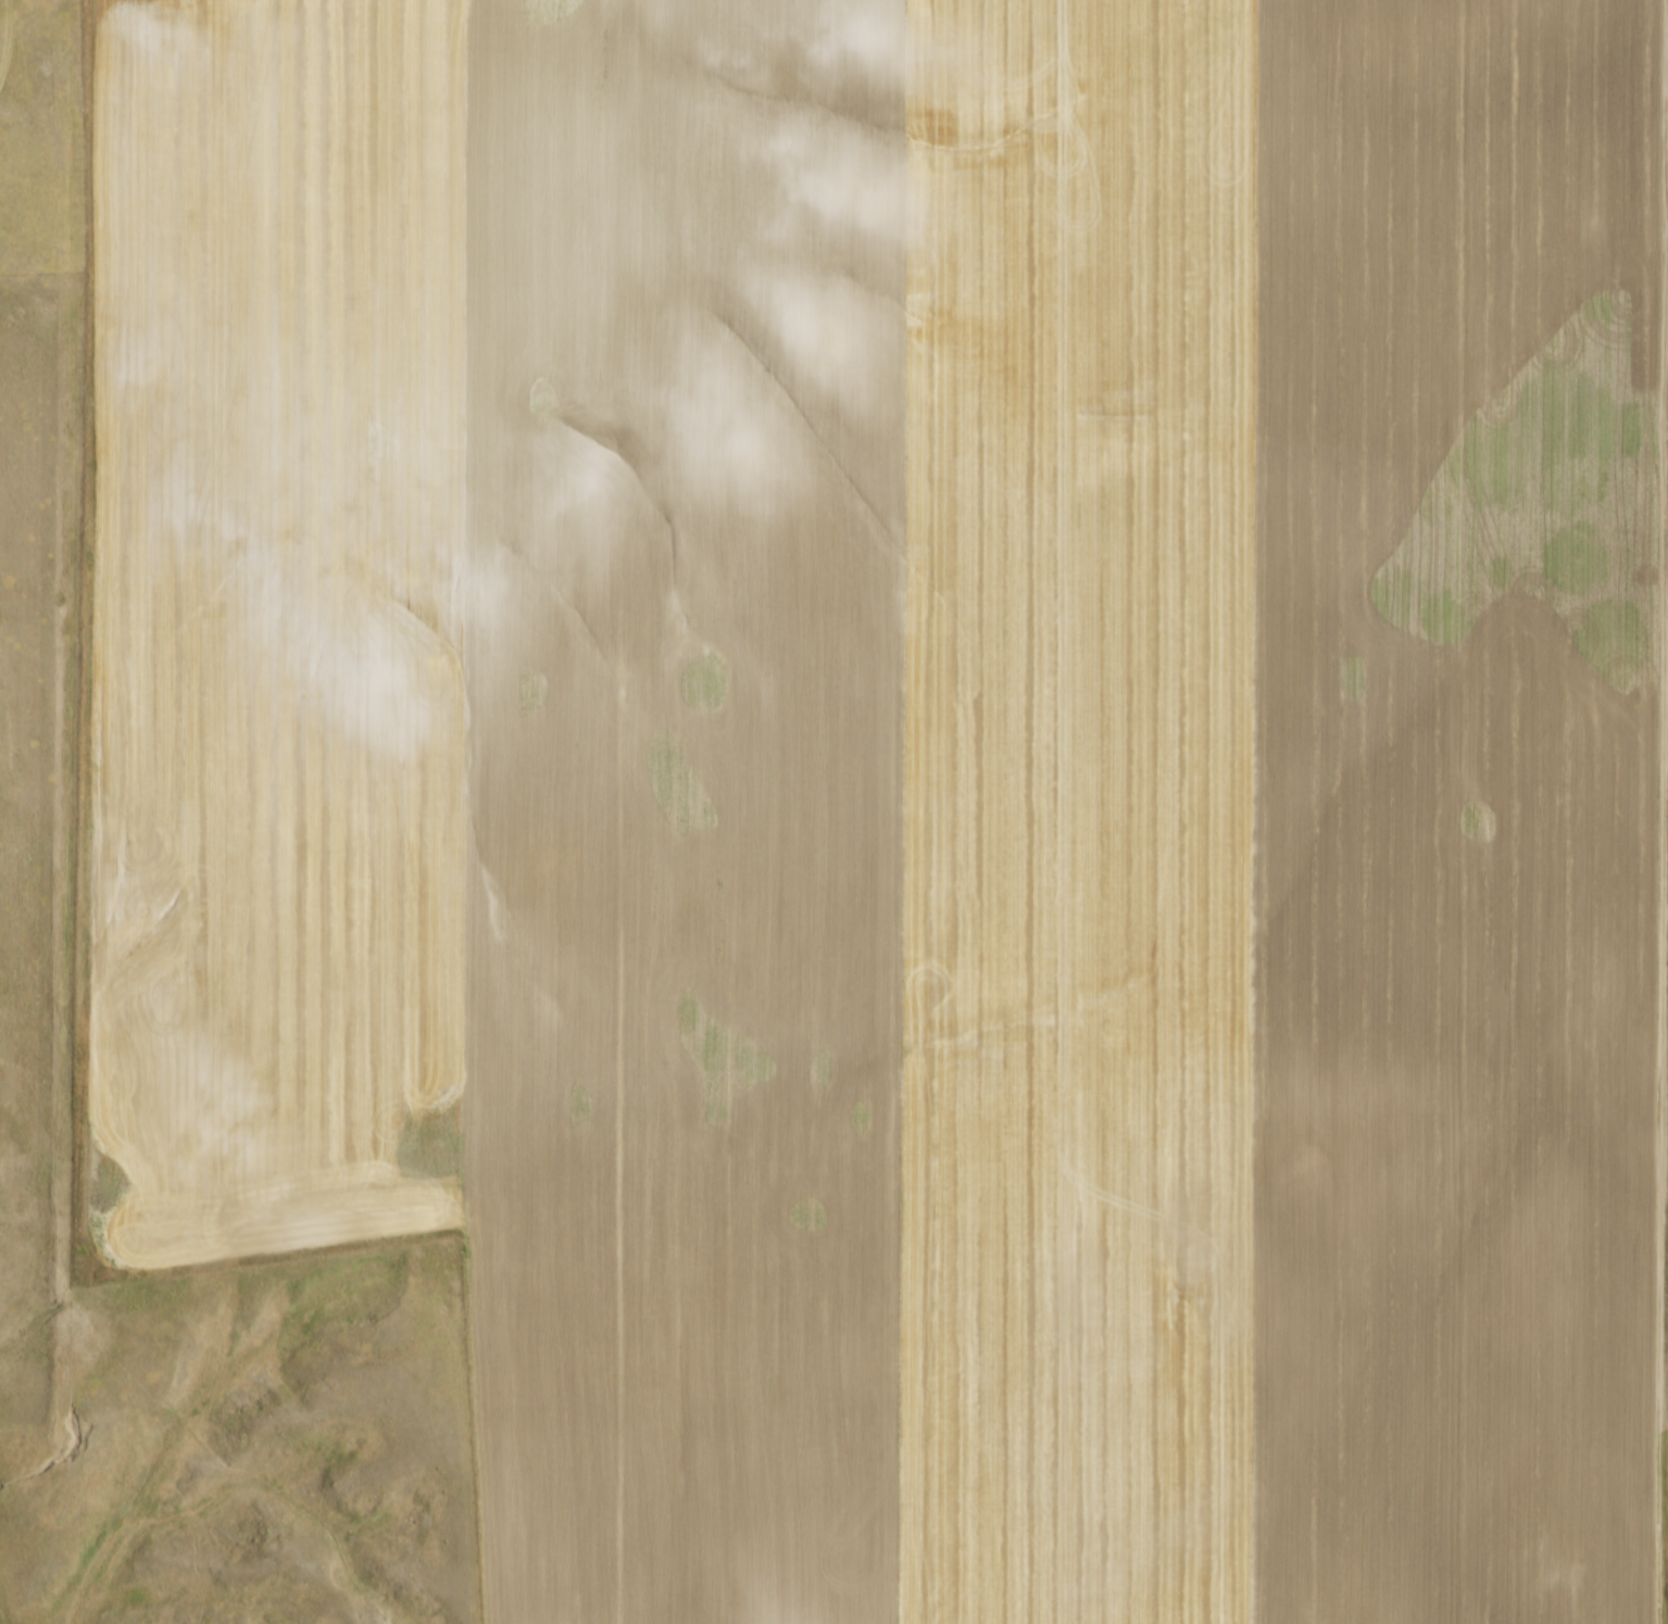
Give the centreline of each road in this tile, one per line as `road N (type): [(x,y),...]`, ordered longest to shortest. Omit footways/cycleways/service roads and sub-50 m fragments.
road 1 (residential): [(1665,0),(1662,1623)]

